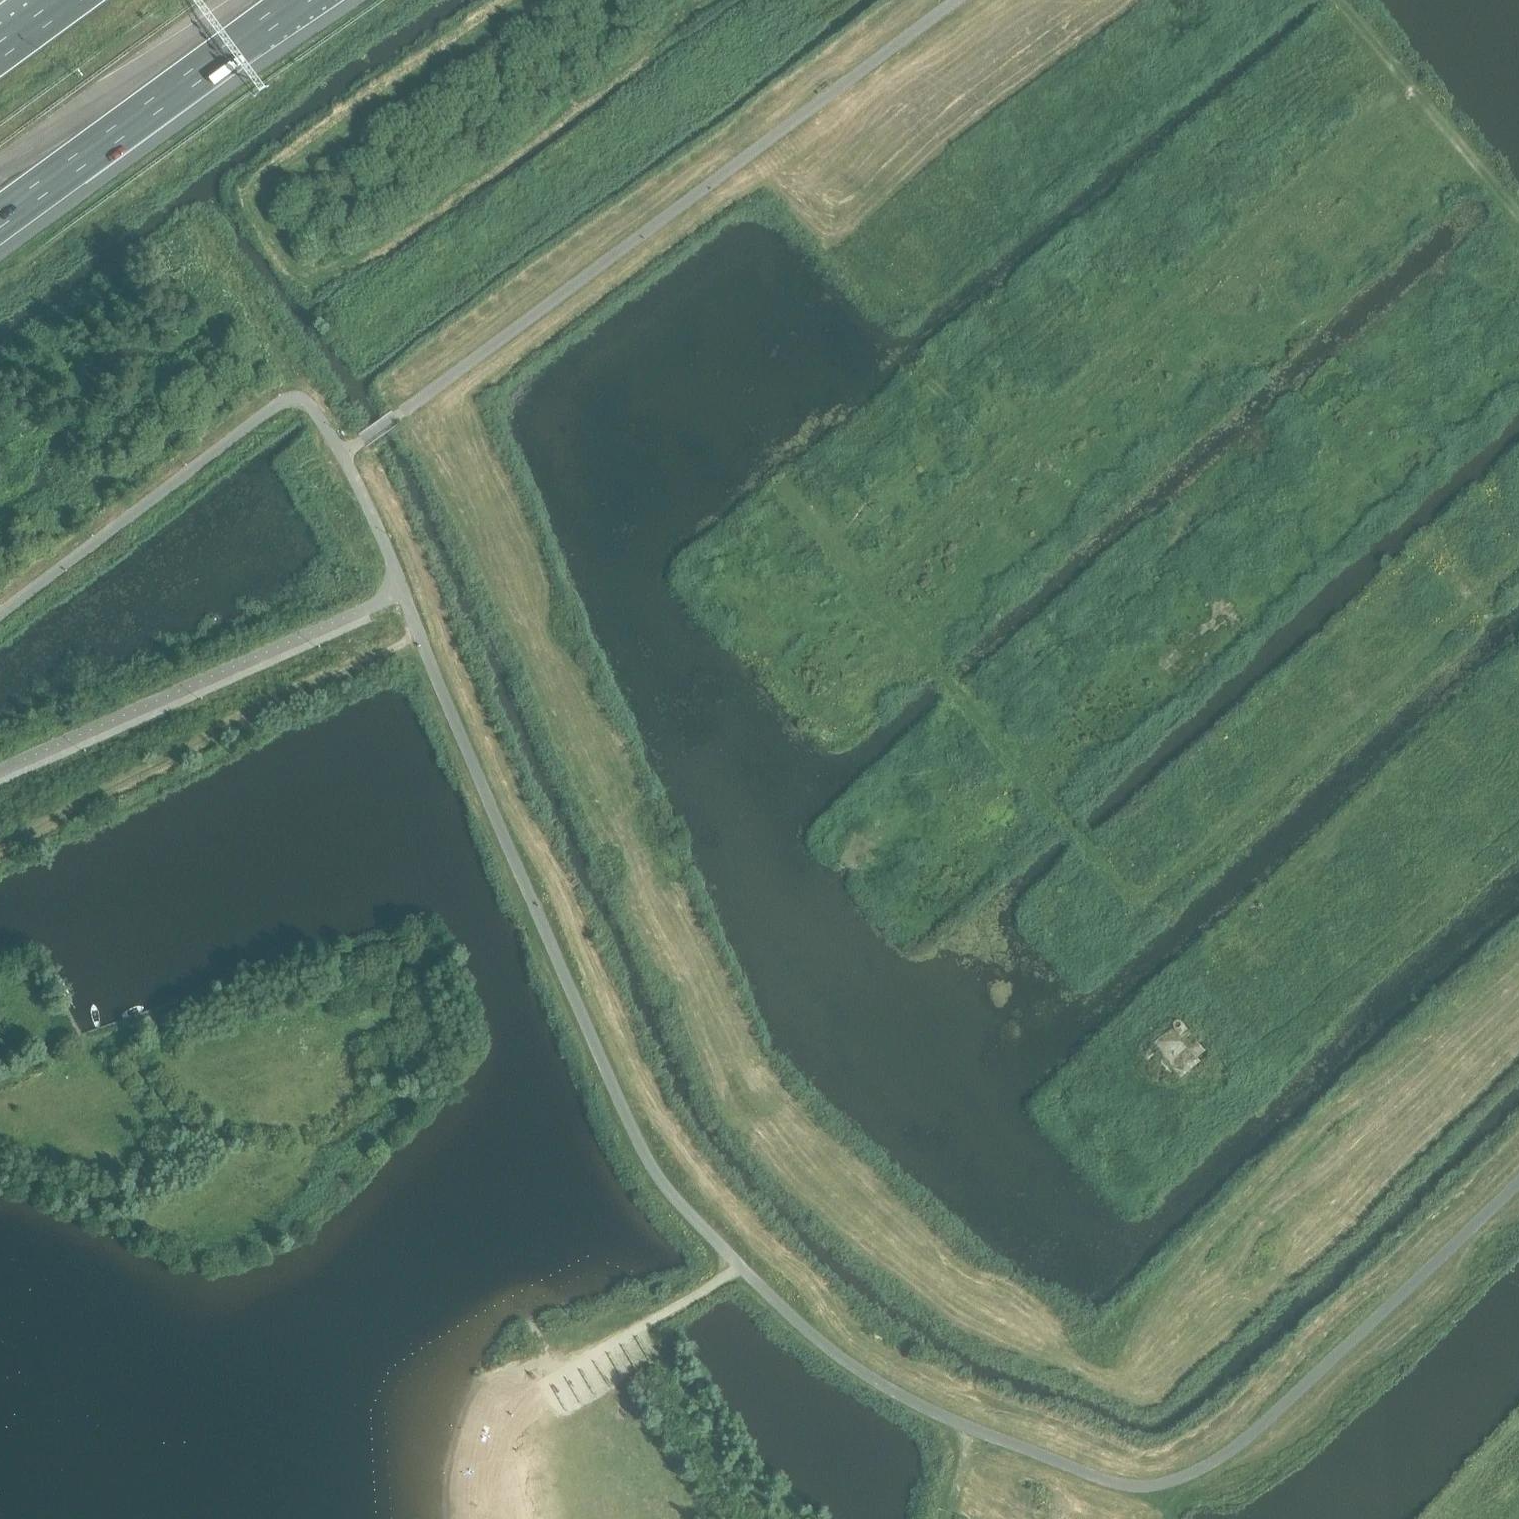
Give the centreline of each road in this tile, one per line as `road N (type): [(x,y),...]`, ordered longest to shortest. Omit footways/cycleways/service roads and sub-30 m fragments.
road 1 (track): [(1518,561),(1142,911),(870,587),(1411,82)]
road 2 (track): [(418,634),(0,848)]
road 3 (motorway): [(0,220),(301,0)]
road 4 (track): [(1518,213),(1338,0)]
road 5 (track): [(870,587),(770,471)]

